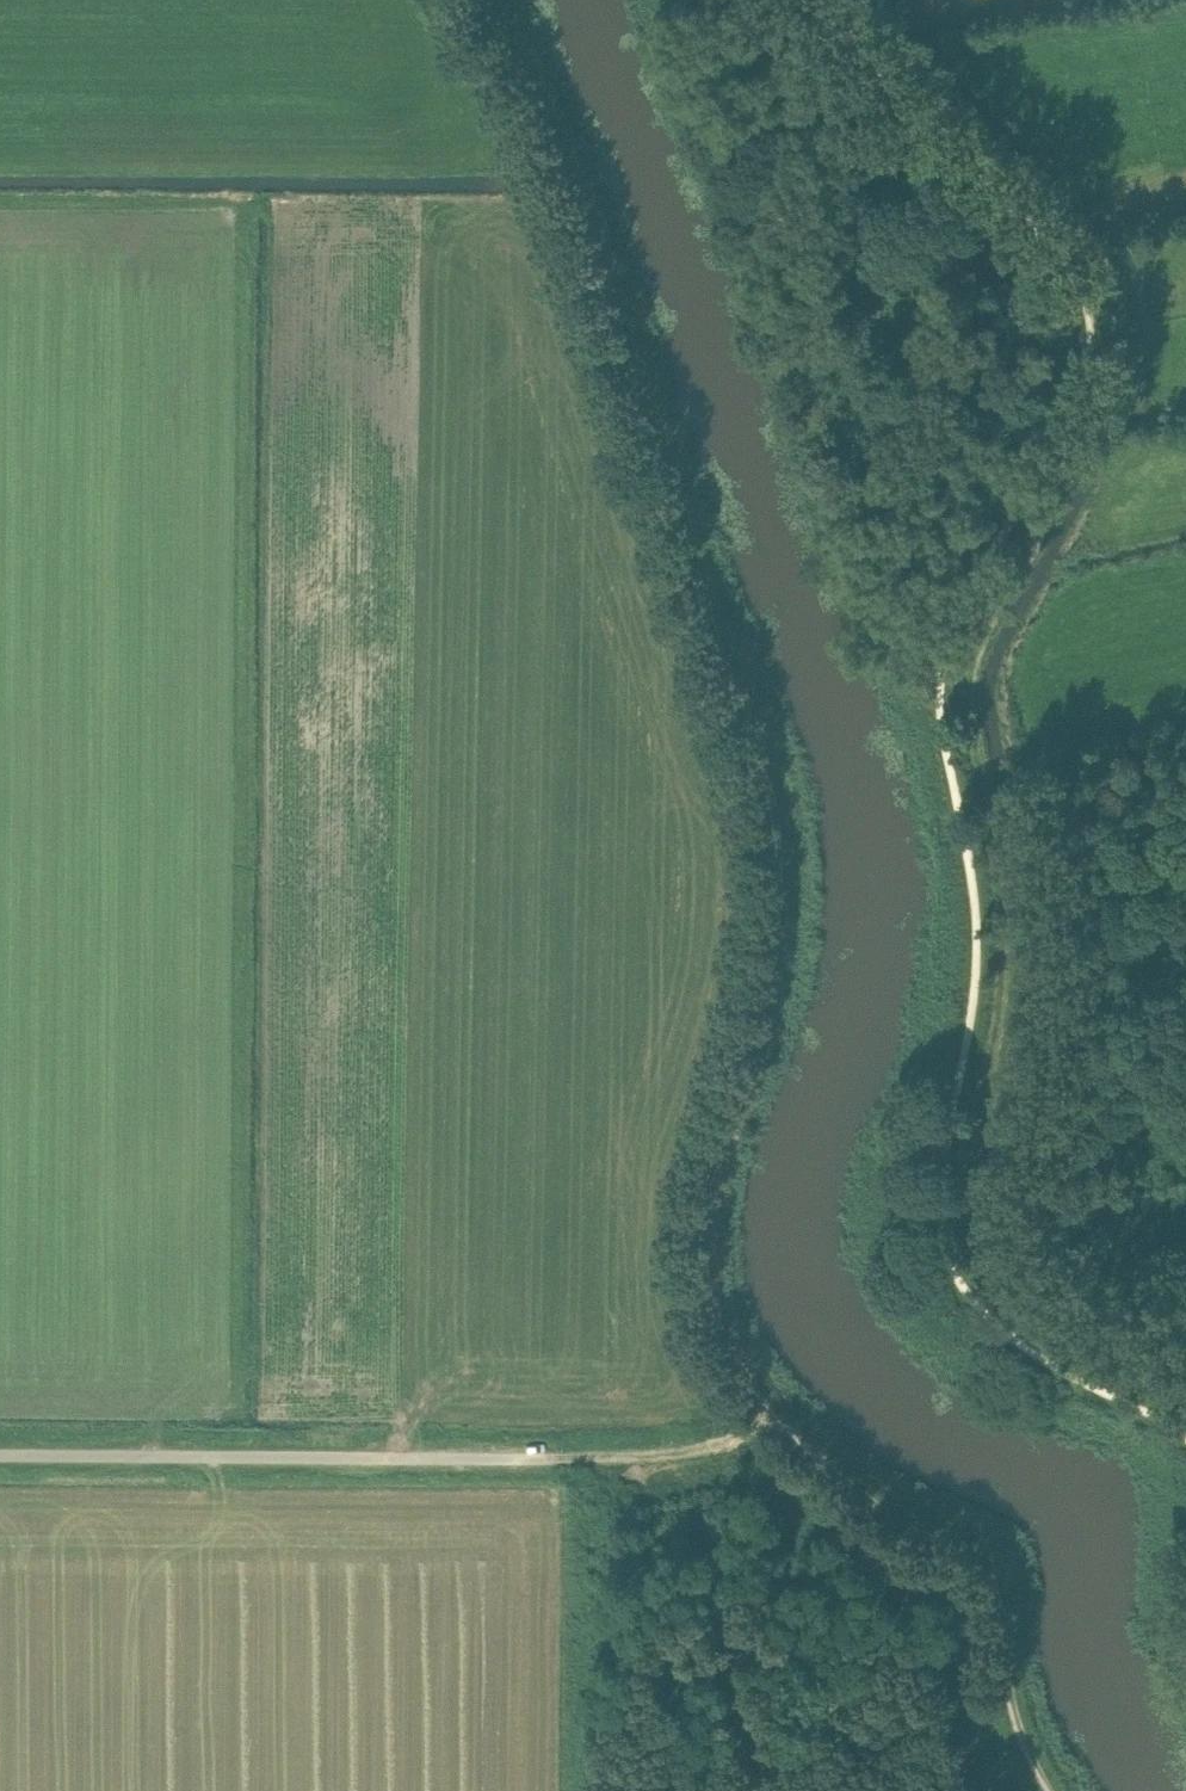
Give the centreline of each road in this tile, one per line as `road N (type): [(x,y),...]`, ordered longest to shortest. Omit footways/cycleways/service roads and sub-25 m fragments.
road 1 (track): [(1052,1790),(1014,1704),(992,1581),(779,1420),(718,1325),(694,1262),(695,1192),(771,939),(766,793),(483,0)]
road 2 (unclassified): [(0,1456),(557,1461)]
road 3 (track): [(557,1461),(705,1454),(779,1420)]

